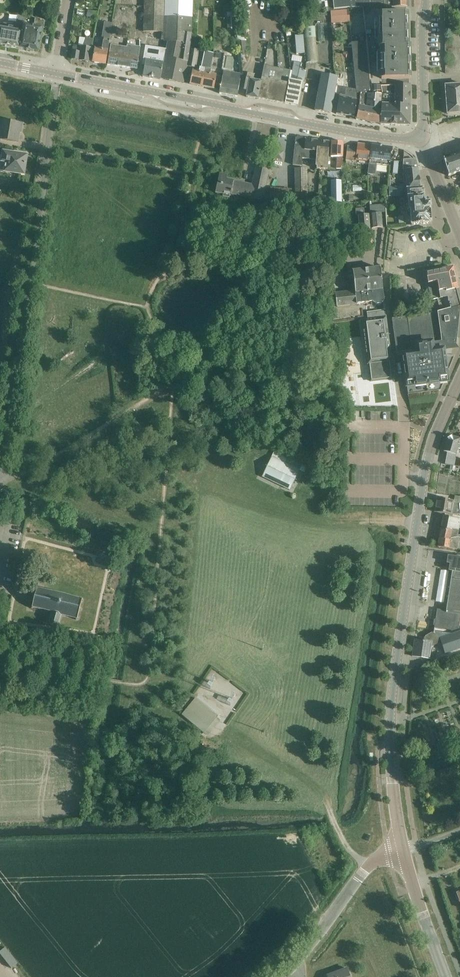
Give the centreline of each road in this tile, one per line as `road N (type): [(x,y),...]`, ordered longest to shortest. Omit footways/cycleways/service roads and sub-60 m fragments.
road 1 (tertiary): [(402,849),(392,698),(424,481),(459,380)]
road 2 (residential): [(0,474),(57,74)]
road 3 (tertiary): [(421,138),(57,74)]
road 4 (tertiary): [(421,138),(427,0)]
road 5 (tertiary): [(446,976),(402,849)]
road 6 (unclassified): [(281,976),(356,880)]

